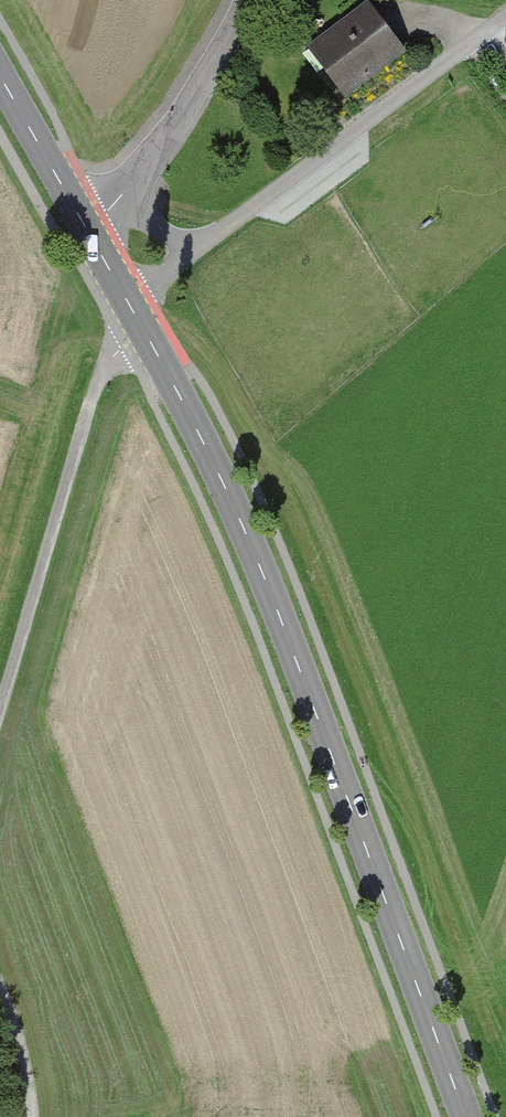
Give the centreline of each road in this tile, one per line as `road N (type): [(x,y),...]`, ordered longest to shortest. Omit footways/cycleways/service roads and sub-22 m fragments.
road 1 (tertiary): [(85,227),(230,496),(469,1116)]
road 2 (track): [(0,706),(94,390),(113,357),(147,336)]
road 3 (residential): [(85,227),(124,193),(226,65),(254,0)]
road 4 (tertiary): [(0,75),(85,227)]
road 5 (track): [(28,1116),(0,995)]

